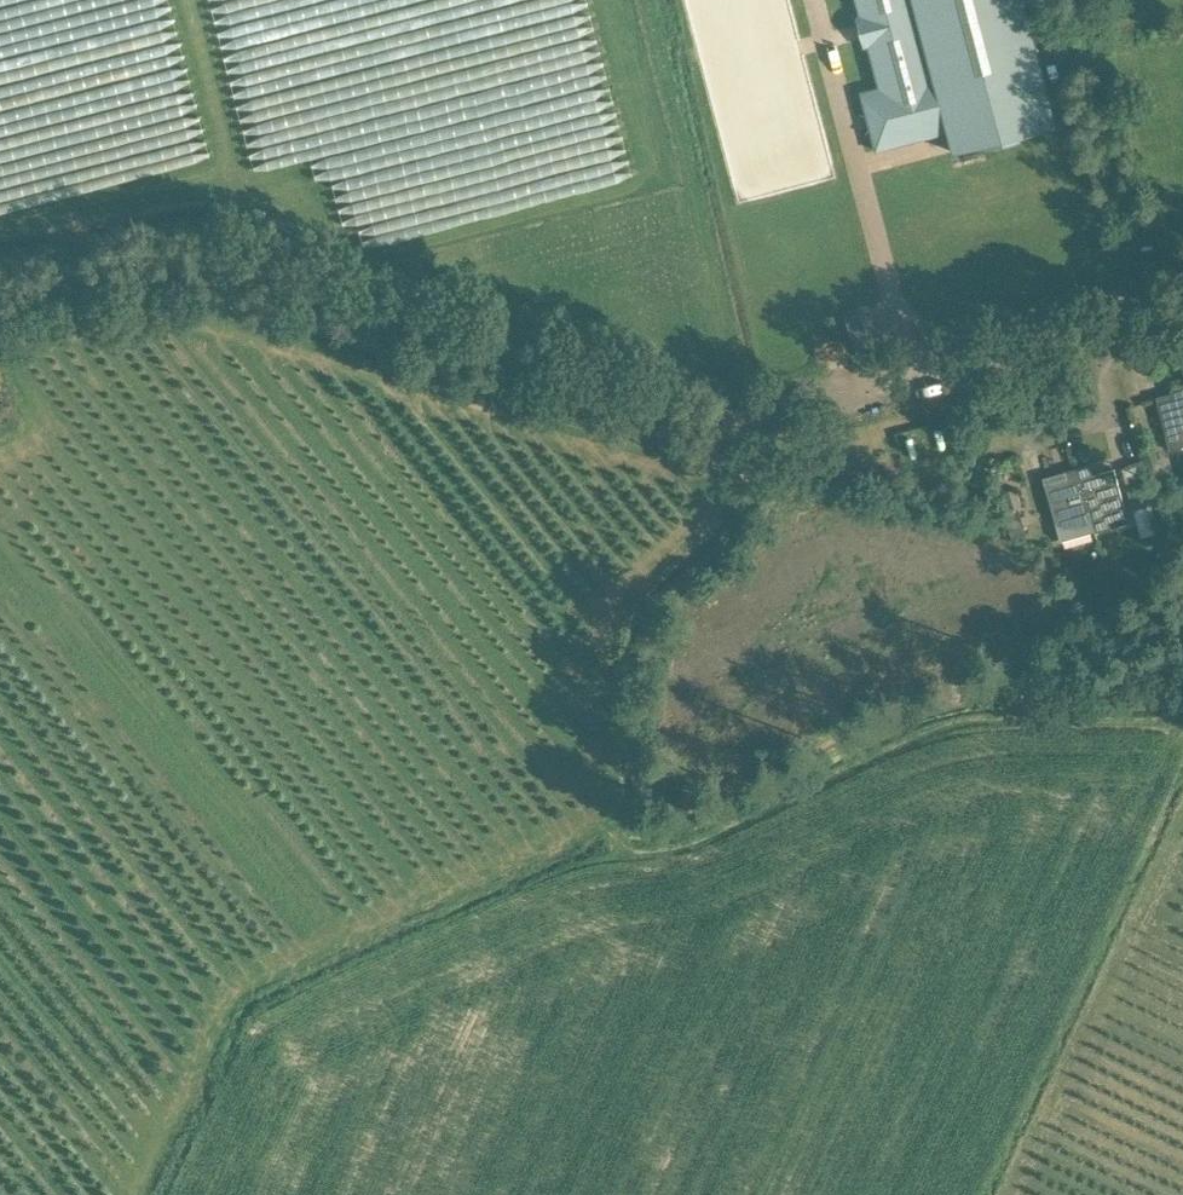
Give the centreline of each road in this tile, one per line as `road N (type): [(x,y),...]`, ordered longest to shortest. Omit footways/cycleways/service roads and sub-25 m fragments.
road 1 (track): [(0,289),(203,251),(732,418),(751,480),(724,534),(646,623),(635,820),(683,819),(947,701),(1182,692)]
road 2 (unclassified): [(732,418),(1182,298)]

